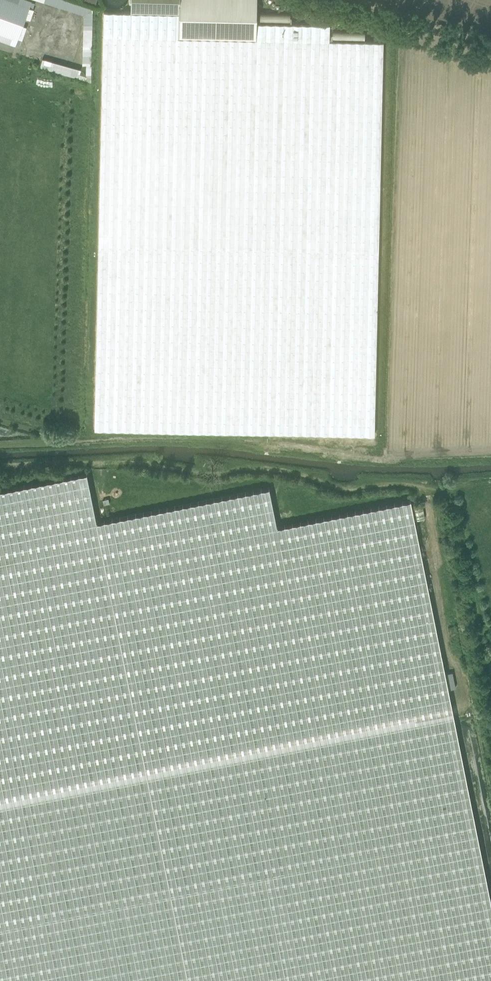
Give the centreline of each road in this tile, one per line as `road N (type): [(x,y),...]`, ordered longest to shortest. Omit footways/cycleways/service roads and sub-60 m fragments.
road 1 (track): [(348,0),(490,43)]

